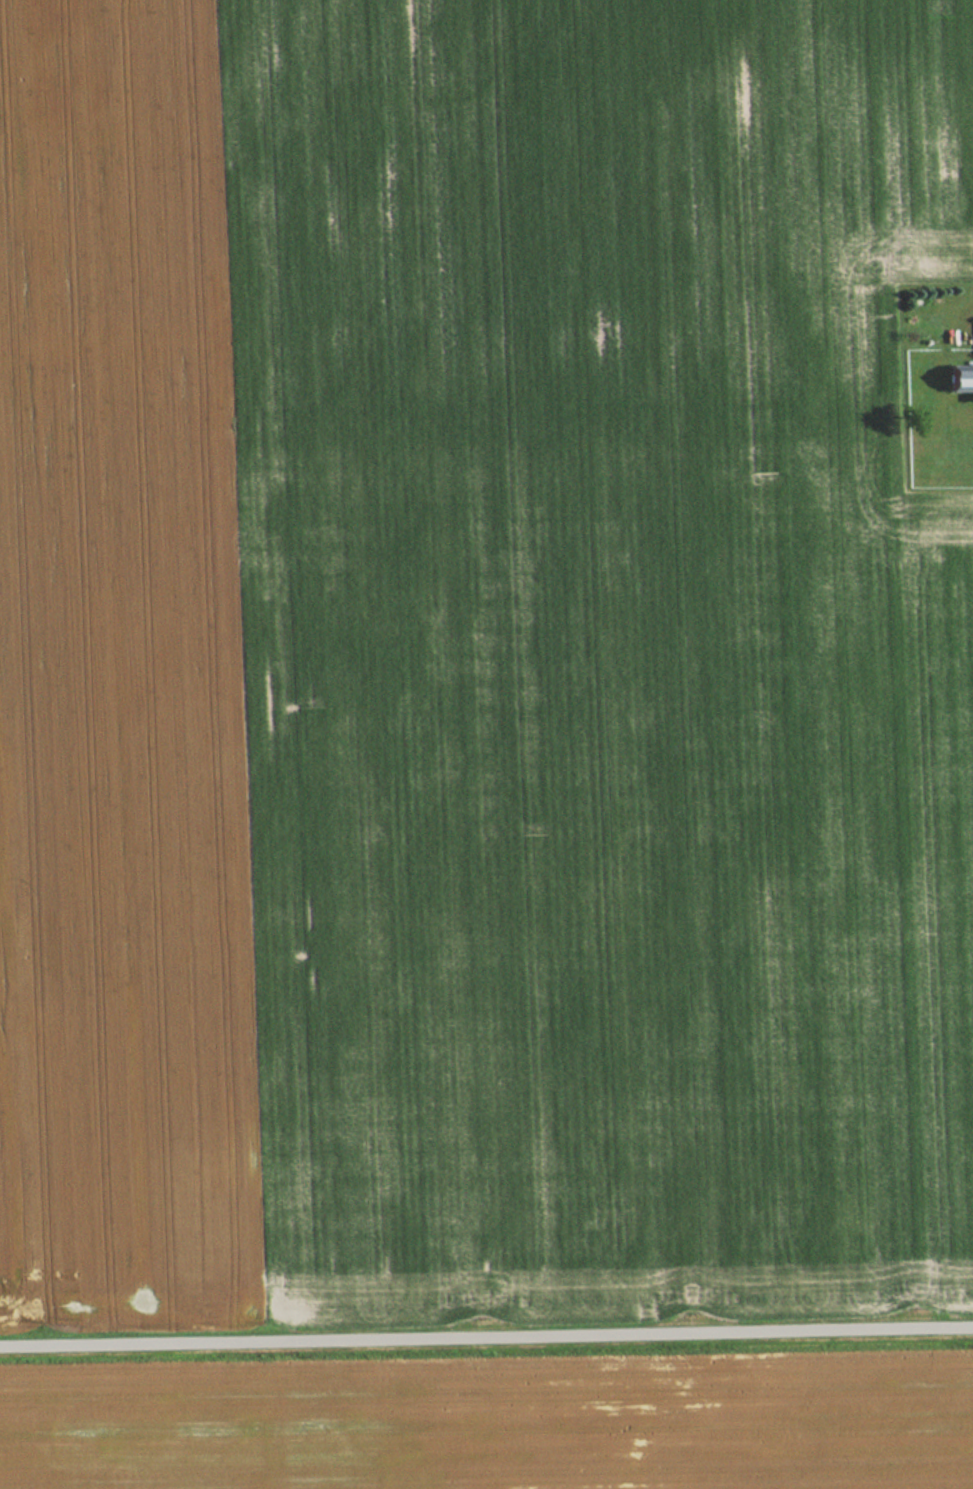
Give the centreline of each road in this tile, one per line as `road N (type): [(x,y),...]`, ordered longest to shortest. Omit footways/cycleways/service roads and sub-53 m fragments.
road 1 (residential): [(0,1349),(972,1328)]

